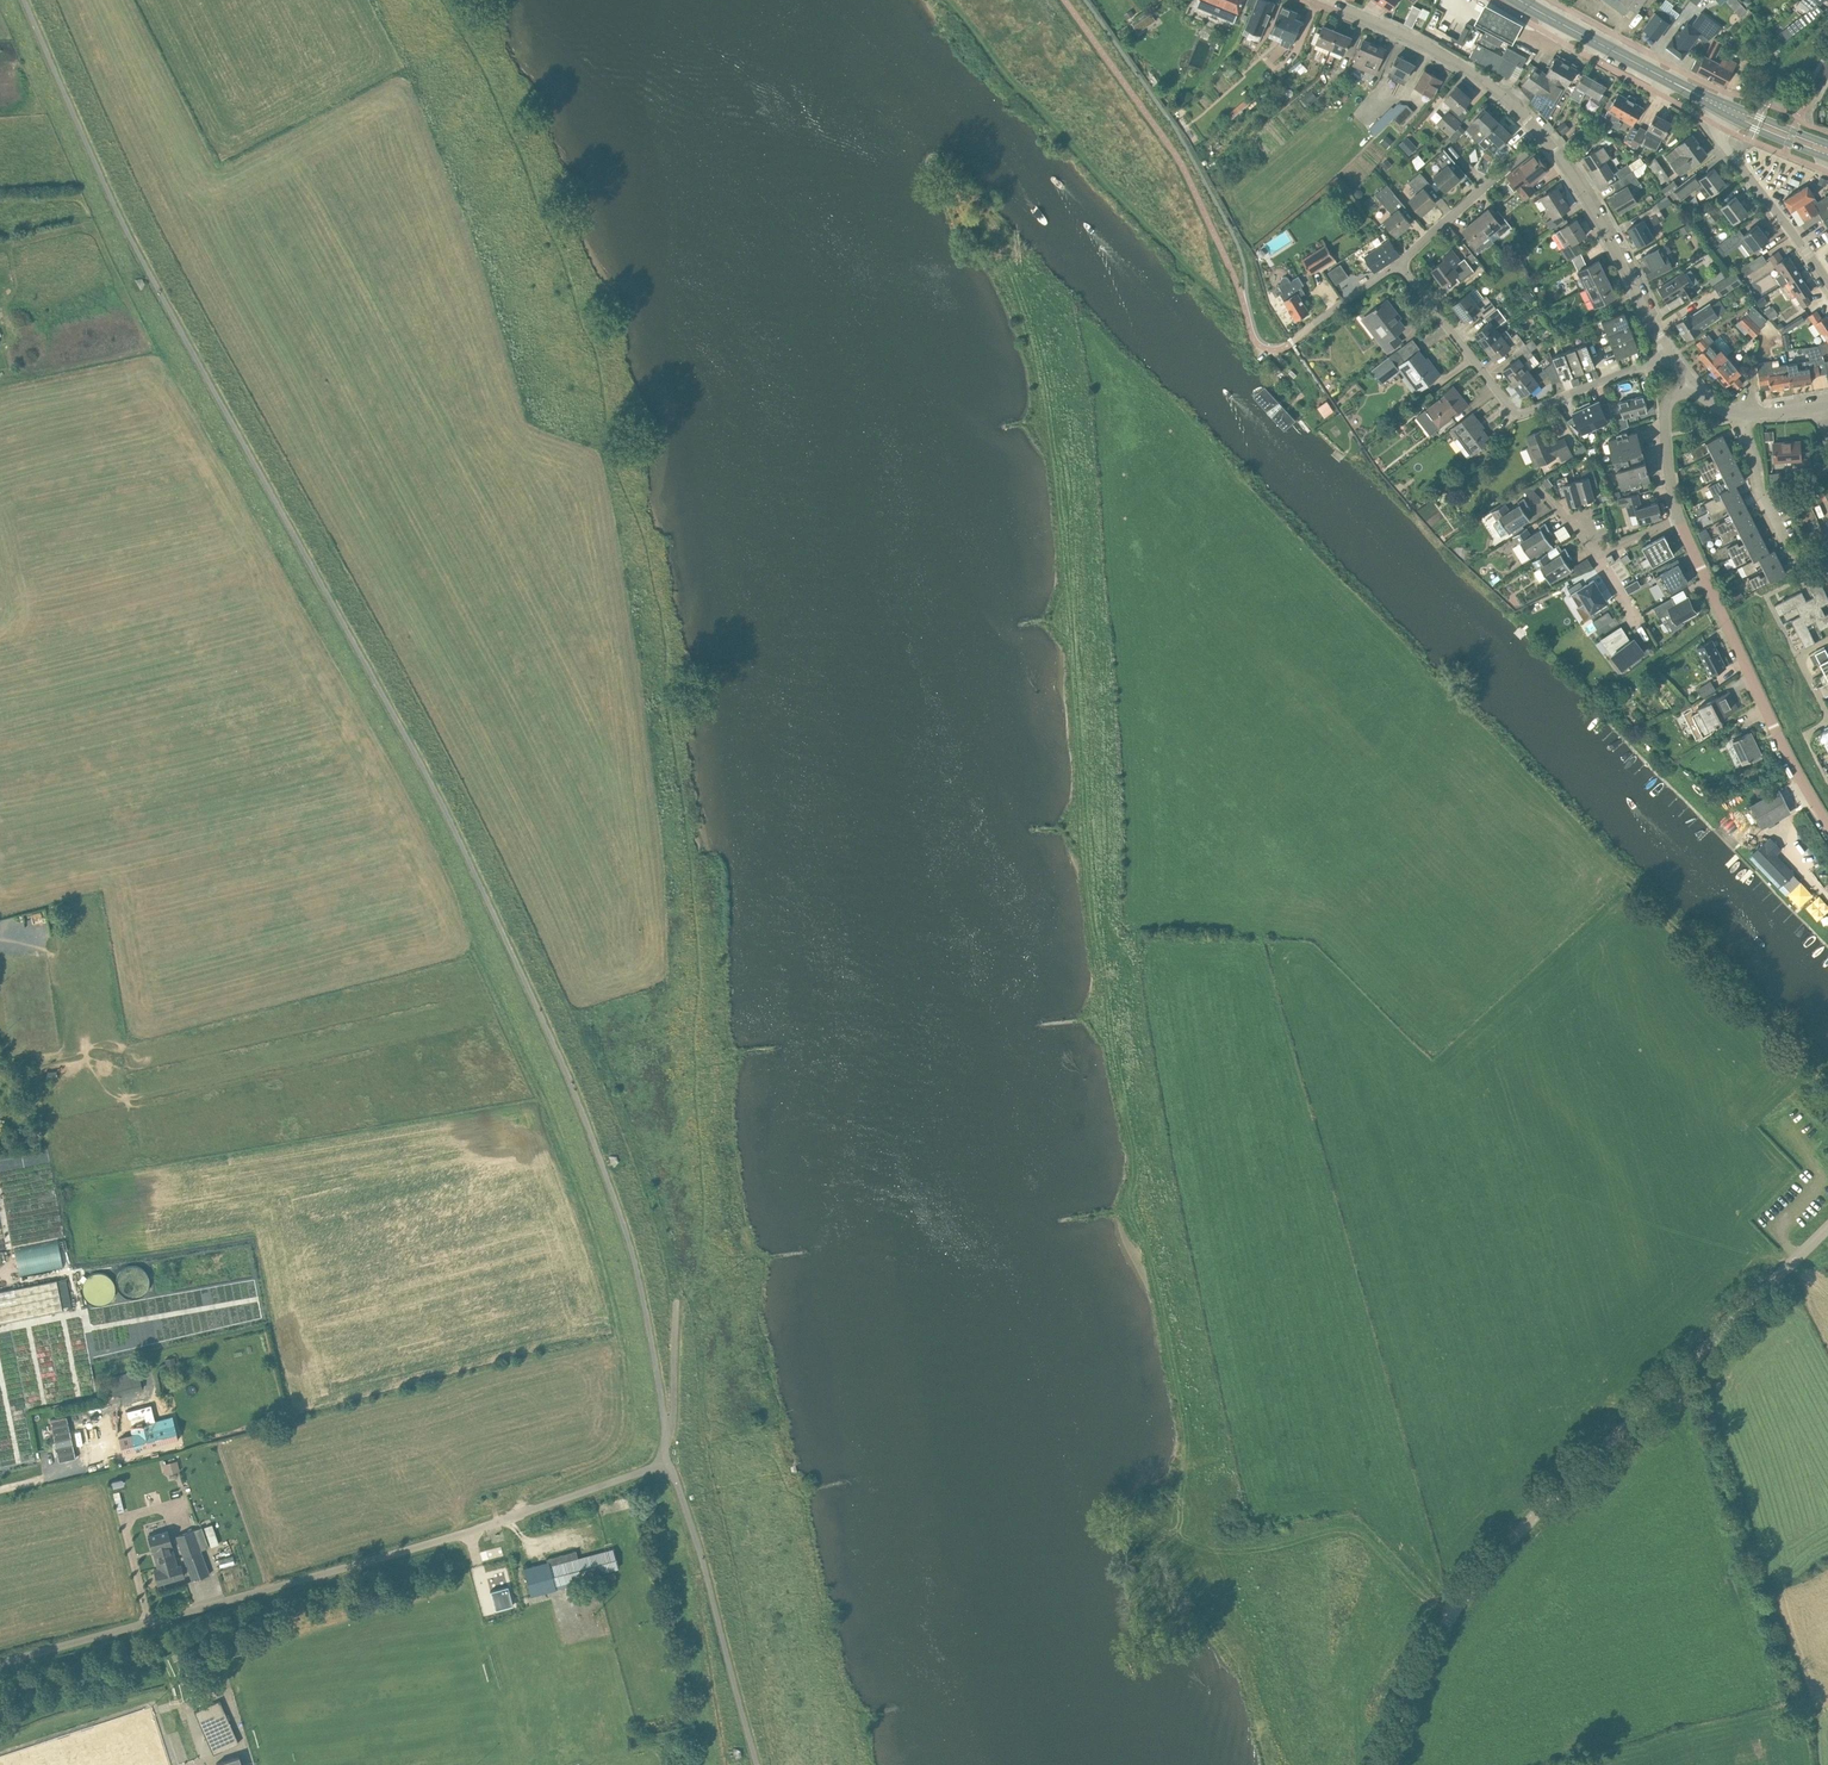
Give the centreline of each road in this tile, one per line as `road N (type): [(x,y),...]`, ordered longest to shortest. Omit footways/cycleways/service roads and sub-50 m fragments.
road 1 (unclassified): [(0,1664),(500,1522),(667,1461),(664,1445)]
road 2 (tertiary): [(1396,1764),(1424,1671),(1481,1576),(1827,1228)]
road 3 (track): [(500,1522),(609,1460),(624,1428),(612,1325),(578,1195),(477,955)]
road 4 (residential): [(1399,264),(1518,413),(1671,354)]
road 5 (unclassified): [(1827,826),(1679,519)]
road 6 (track): [(1827,1078),(1622,874)]
road 7 (unclassified): [(1545,136),(1463,67),(1328,0)]
road 8 (unclassified): [(1671,354),(1545,136)]
road 9 (primary): [(1723,107),(1519,0)]
road 10 (residential): [(1827,283),(1738,162),(1717,125),(1723,107)]
road 11 (residential): [(1545,136),(1399,264)]
road 12 (unclassified): [(1679,519),(1664,415),(1668,397),(1689,378)]
road 13 (unclassified): [(1291,342),(1399,264)]
road 14 (residential): [(1747,414),(1761,490),(1785,540)]

